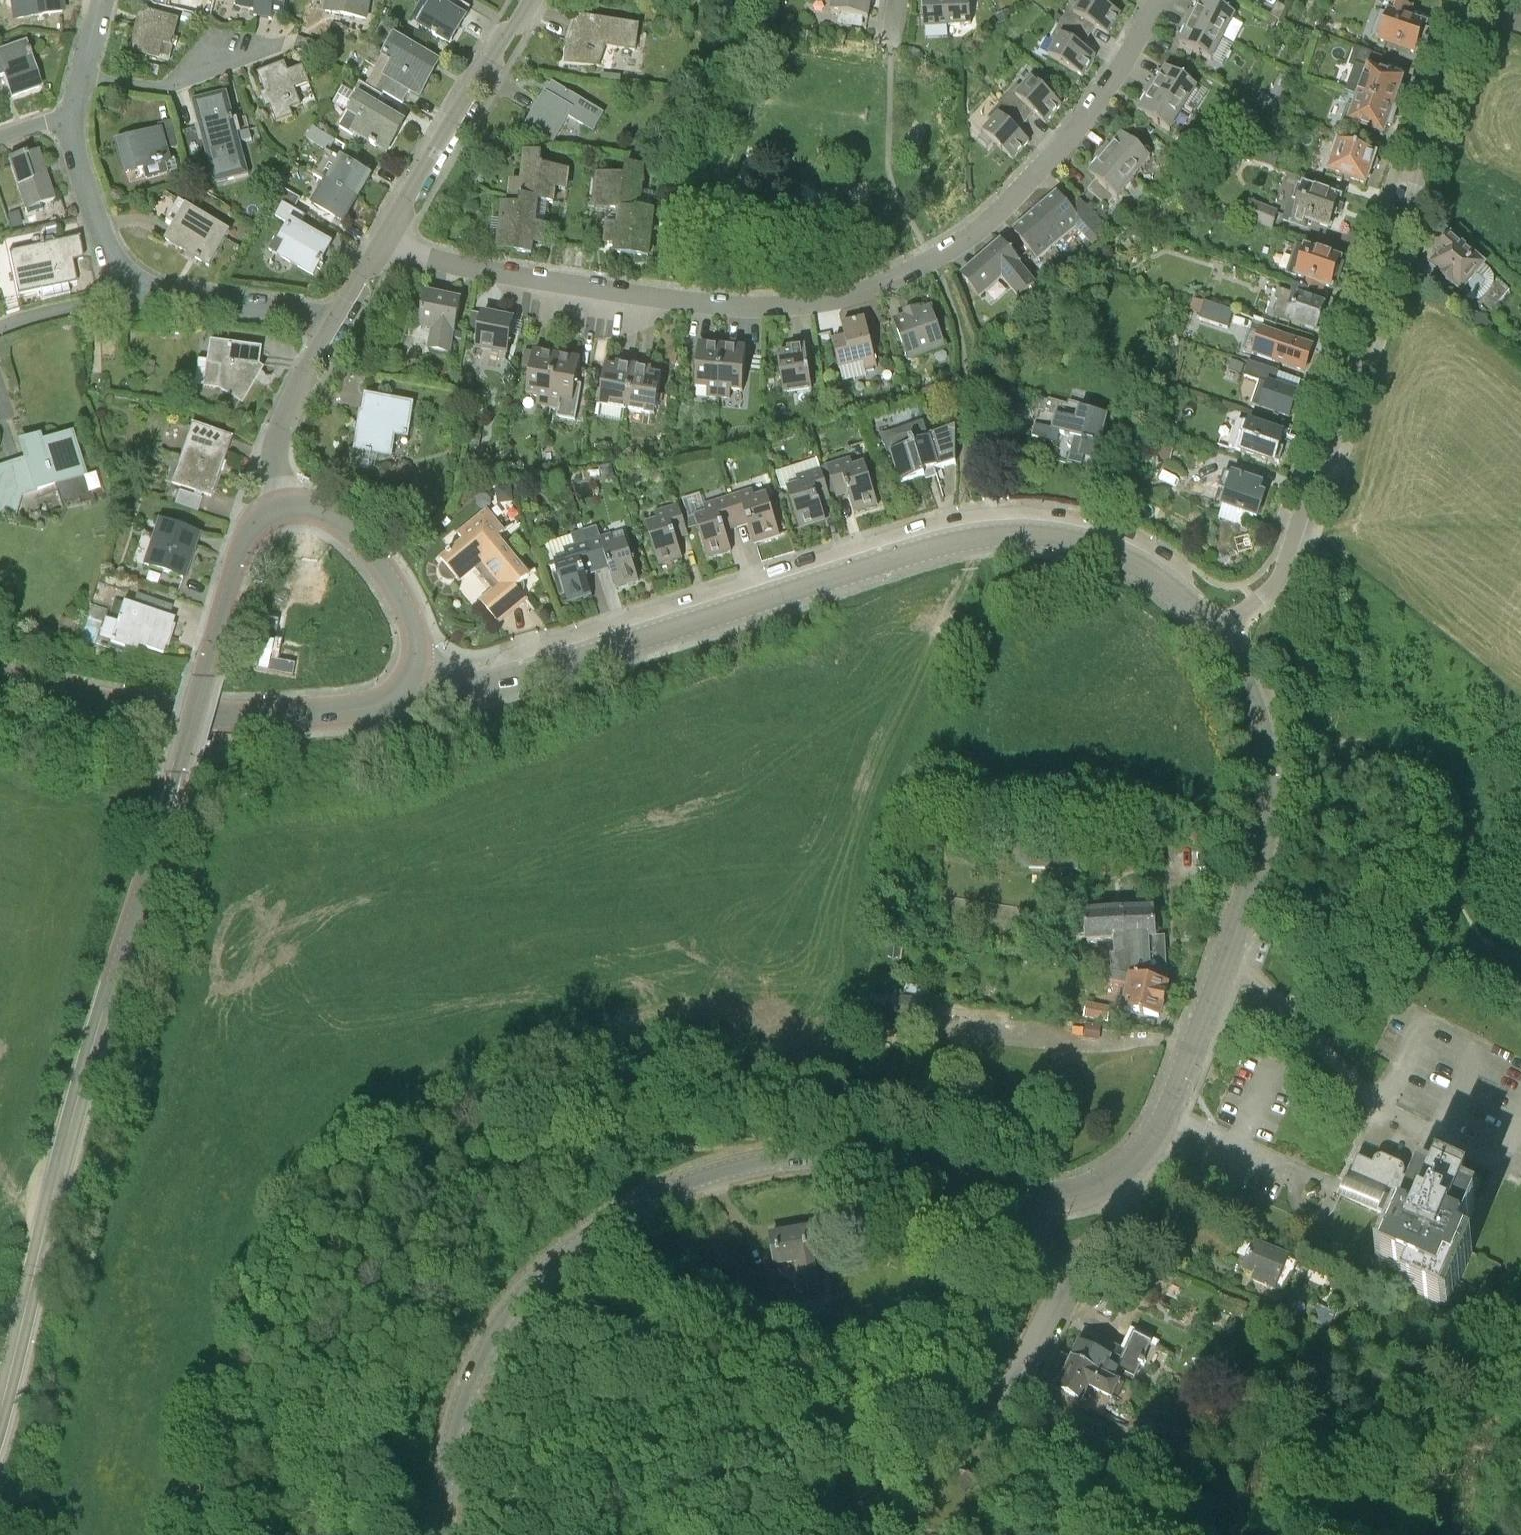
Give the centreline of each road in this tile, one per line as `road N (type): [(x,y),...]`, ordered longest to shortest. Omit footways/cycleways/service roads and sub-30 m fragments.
road 1 (unclassified): [(443,1534),(455,1431),(493,1335),(541,1276),(629,1212),(728,1169),(841,1153),(906,1161),(1010,1194),(1068,1196),(1112,1179),(1149,1145),(1247,904),(1267,823),(1261,728),(1217,634)]
road 2 (secondary): [(0,1414),(82,1089),(228,589),(249,532),(283,507)]
road 3 (residential): [(387,240),(454,264),(678,302),(764,309),(842,298),(933,260),(1038,176),(1107,93),(1160,0)]
road 4 (unclassified): [(414,670),(497,684),(909,555),(1009,535),(1065,539),(1130,562),(1172,588),(1217,634)]
road 5 (residential): [(1471,0),(1341,419),(1286,567),(1274,587),(1217,634)]
road 6 (residential): [(527,0),(387,240)]
road 7 (track): [(1009,1386),(964,1410),(862,1397),(850,1418),(855,1501)]
road 8 (secondary): [(171,713),(370,708),(394,700),(414,670)]
road 9 (secondary): [(414,670),(412,623),(378,563),(330,518),(283,507)]
road 10 (residential): [(337,318),(148,293),(130,282)]
road 11 (residential): [(337,318),(276,444),(283,507)]
road 12 (residential): [(130,282),(99,226),(74,117)]
road 13 (secondary): [(171,713),(0,680)]
road 14 (residential): [(85,76),(162,87),(224,54)]
road 15 (residential): [(0,330),(88,305),(130,282)]

